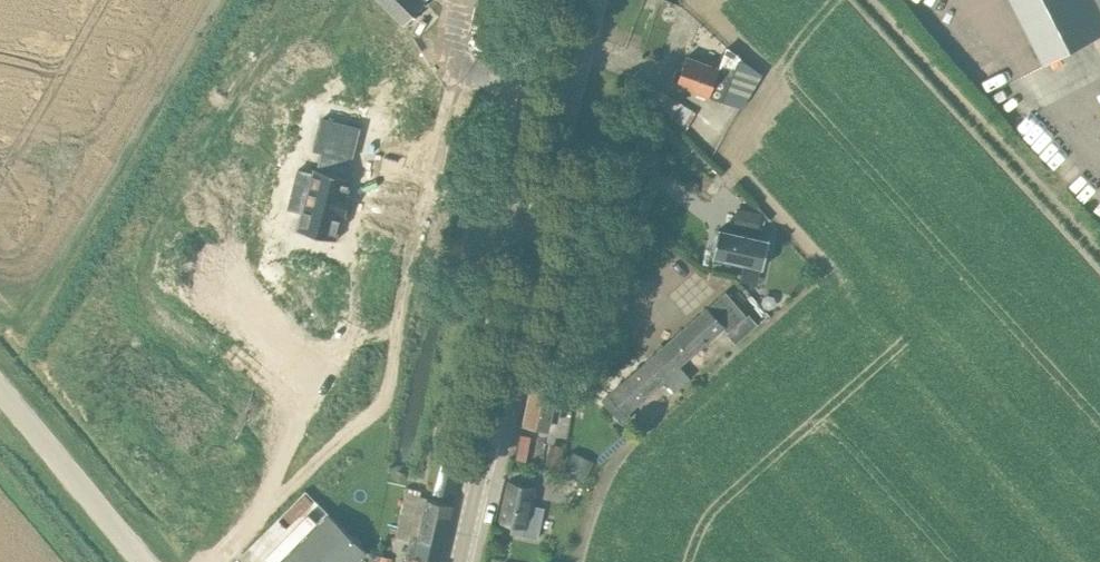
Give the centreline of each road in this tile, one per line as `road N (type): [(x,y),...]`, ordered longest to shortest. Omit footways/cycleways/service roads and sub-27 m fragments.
road 1 (secondary): [(461,561),(530,259)]
road 2 (residential): [(530,259),(512,239),(513,85),(553,0)]
road 3 (secondary): [(530,259),(591,0)]
road 4 (unclassified): [(142,561),(0,392)]

